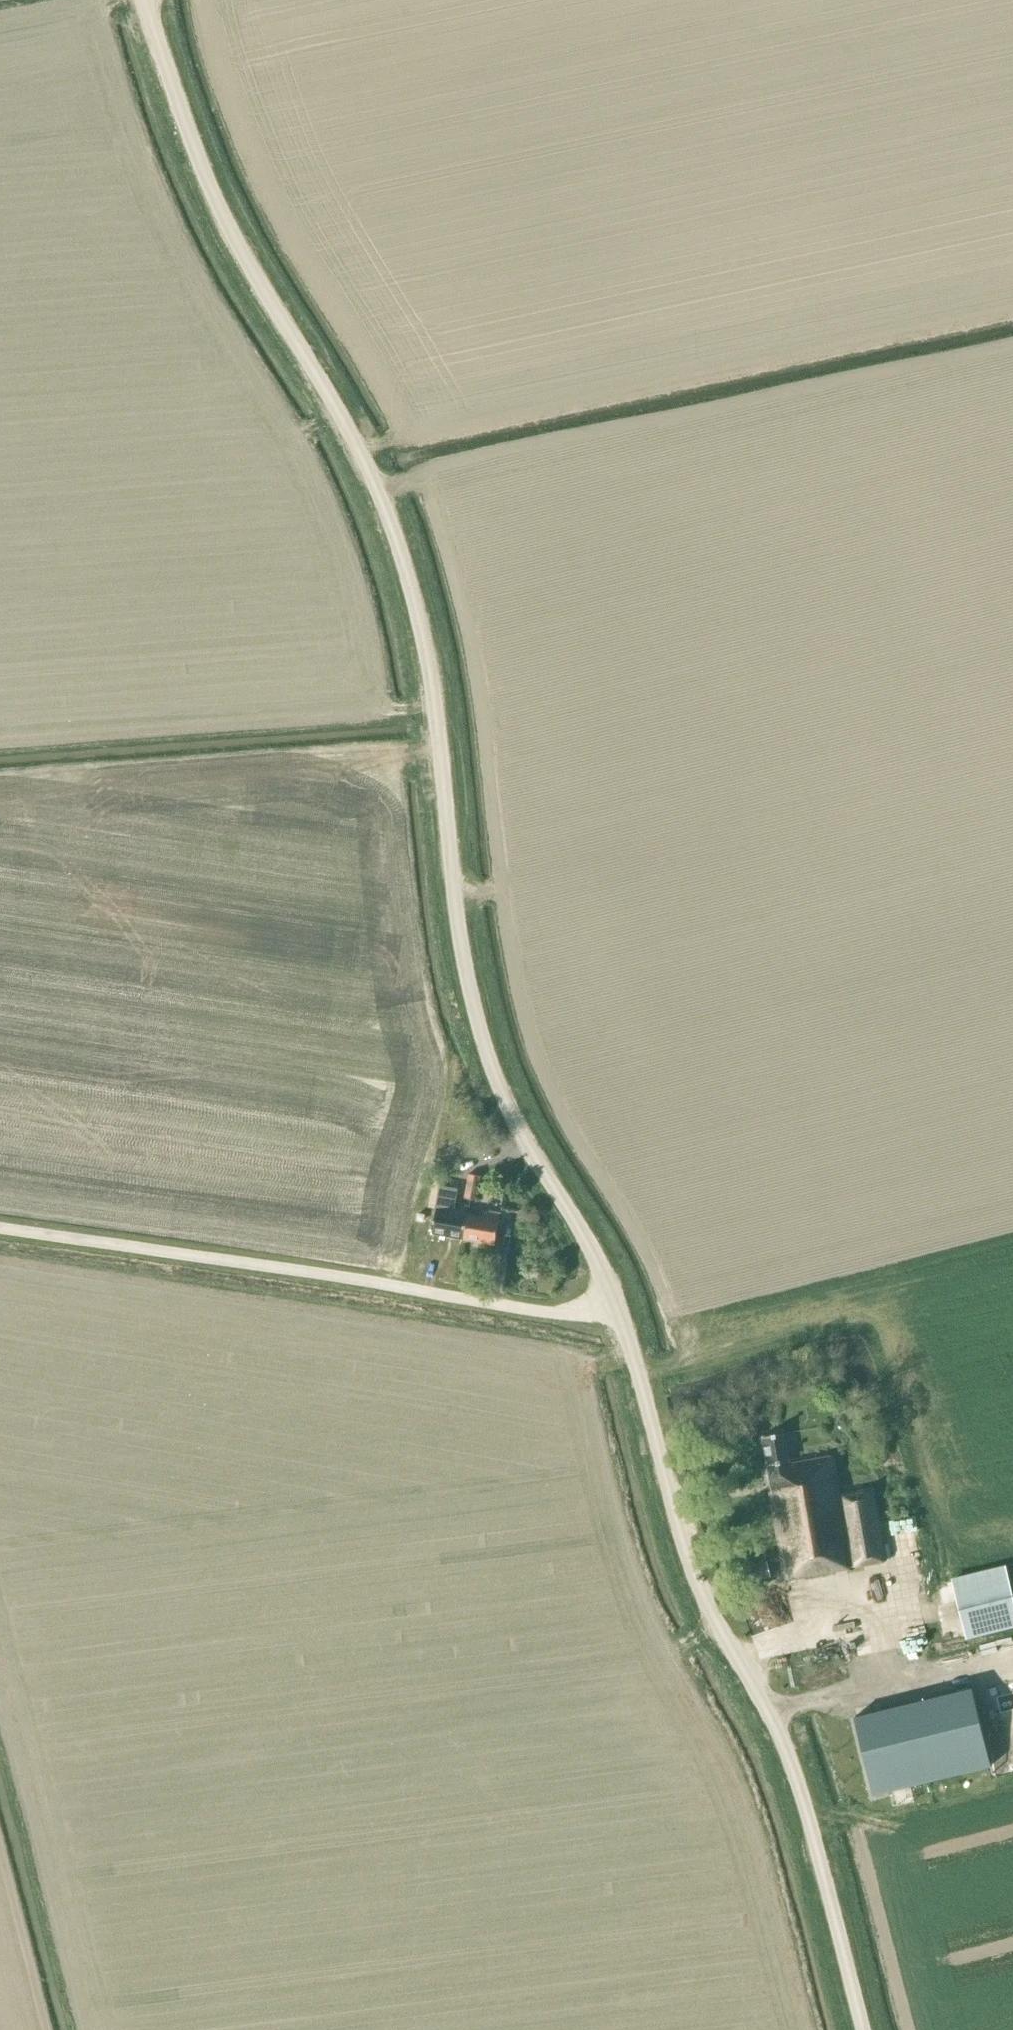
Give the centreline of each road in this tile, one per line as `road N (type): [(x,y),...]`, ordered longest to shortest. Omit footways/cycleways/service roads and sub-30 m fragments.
road 1 (unclassified): [(614,1302),(588,1242),(500,1096),(482,1039),(462,969),(428,675),(383,502),(235,239),(145,0)]
road 2 (unclassified): [(864,2029),(806,1802),(775,1726),(688,1565),(614,1302)]
road 3 (unclassified): [(614,1302),(564,1312),(0,1227)]

